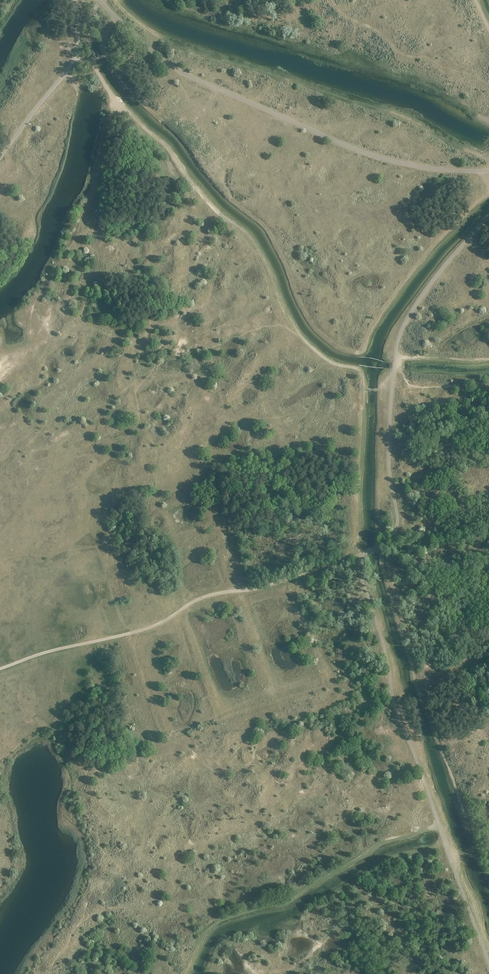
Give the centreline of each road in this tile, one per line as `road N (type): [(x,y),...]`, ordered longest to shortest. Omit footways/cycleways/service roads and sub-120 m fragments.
road 1 (track): [(488,171),(419,167),(347,146),(177,70),(100,1)]
road 2 (track): [(488,963),(392,699),(360,556)]
road 3 (track): [(360,556),(389,541),(397,526),(388,445),(400,333),(431,281),(488,215)]
road 4 (track): [(0,669),(145,629),(204,597),(360,556)]
road 5 (track): [(159,0),(390,69),(445,92),(488,123)]
road 6 (track): [(0,157),(72,63),(75,0)]

